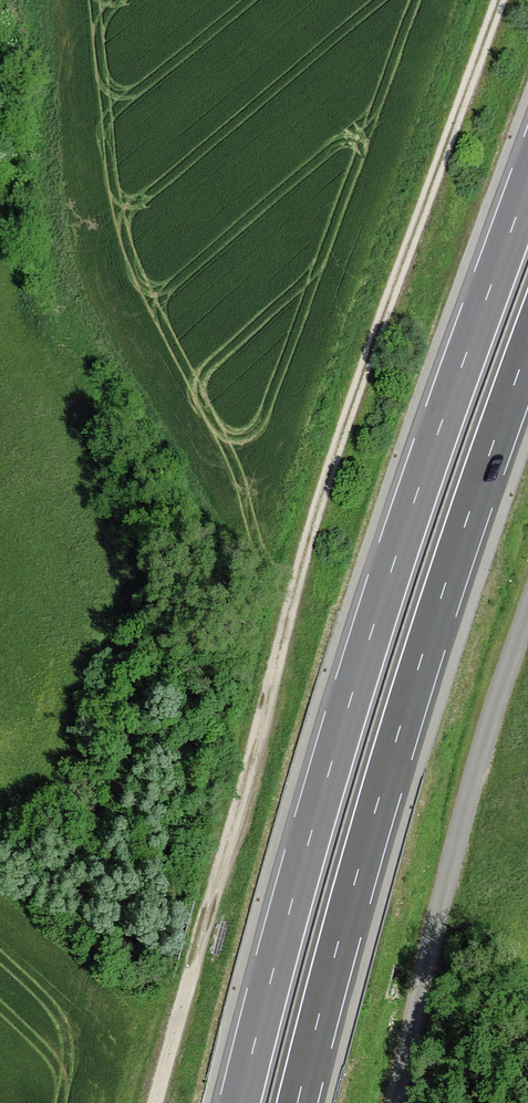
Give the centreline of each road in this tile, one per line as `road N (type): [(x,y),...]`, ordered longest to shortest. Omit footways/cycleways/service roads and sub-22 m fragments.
road 1 (track): [(503,0),(328,483),(155,1102)]
road 2 (trunk): [(527,170),(409,503),(319,791),(236,1102)]
road 3 (trunk): [(304,1102),(379,826),(527,370)]
road 4 (unclassified): [(527,613),(445,888),(396,1102)]

